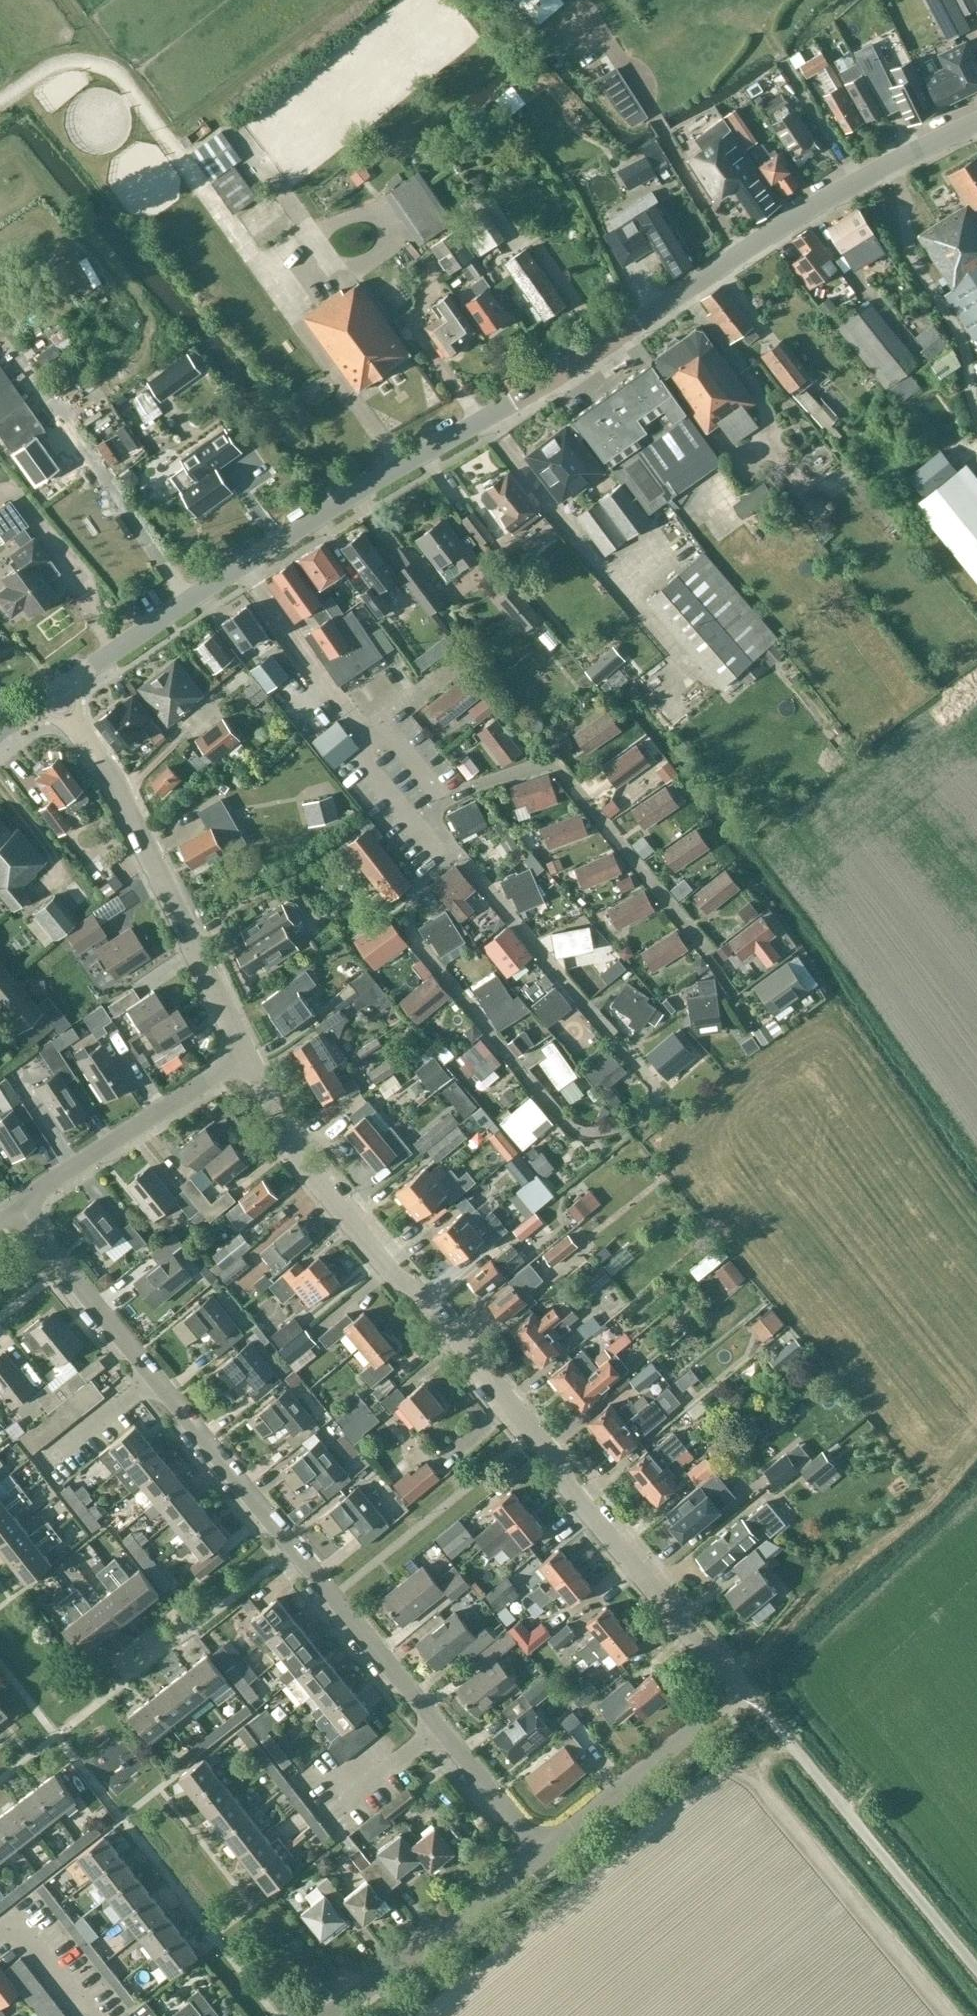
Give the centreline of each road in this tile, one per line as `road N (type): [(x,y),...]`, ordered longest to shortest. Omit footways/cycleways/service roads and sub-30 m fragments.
road 1 (tertiary): [(55,693),(242,566),(589,357),(829,198),(976,124)]
road 2 (residential): [(541,1852),(13,1206)]
road 3 (residential): [(733,1694),(730,1671),(570,1491),(558,1462),(420,1292),(387,1267),(326,1195),(279,1127),(247,1054)]
road 4 (residential): [(247,1054),(119,792),(55,693)]
road 5 (unclassified): [(976,1969),(767,1714),(733,1694)]
road 6 (residential): [(13,1206),(247,1054)]
road 7 (residential): [(324,2015),(541,1852)]
road 8 (residential): [(541,1852),(733,1694)]

